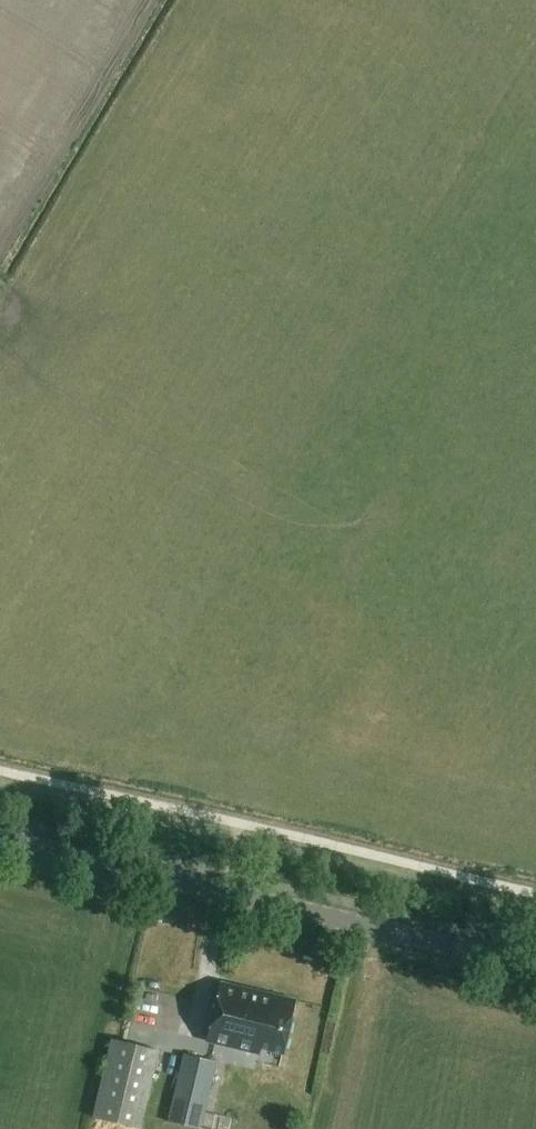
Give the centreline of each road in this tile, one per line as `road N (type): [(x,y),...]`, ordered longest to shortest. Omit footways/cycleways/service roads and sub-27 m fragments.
road 1 (tertiary): [(535,964),(0,838)]

